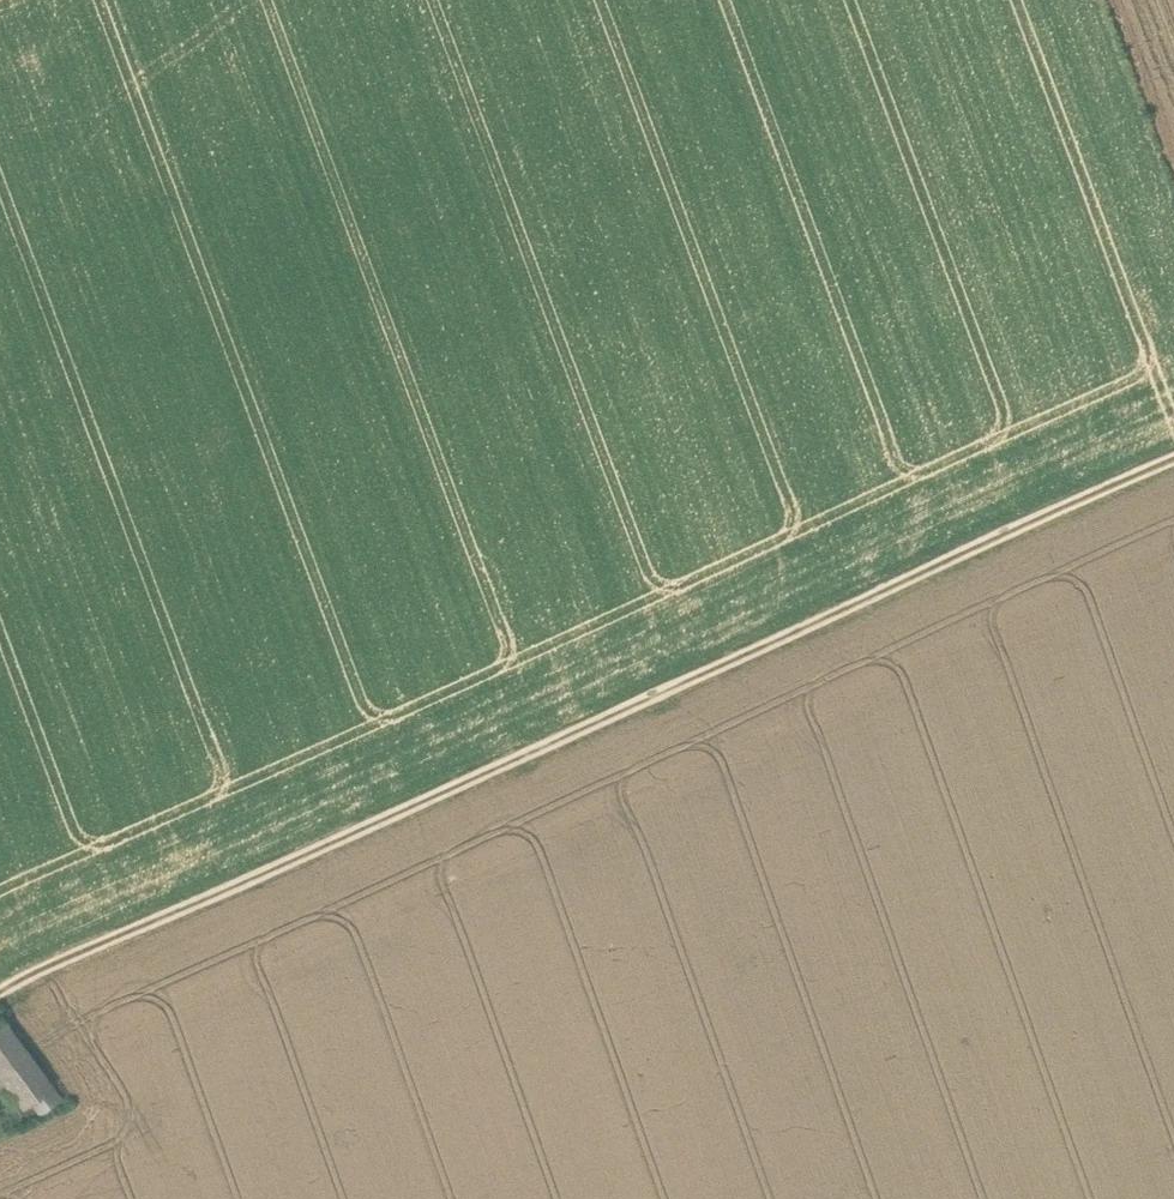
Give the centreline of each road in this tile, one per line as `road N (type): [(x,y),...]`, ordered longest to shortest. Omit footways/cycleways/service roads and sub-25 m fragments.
road 1 (track): [(0,993),(1173,459)]

